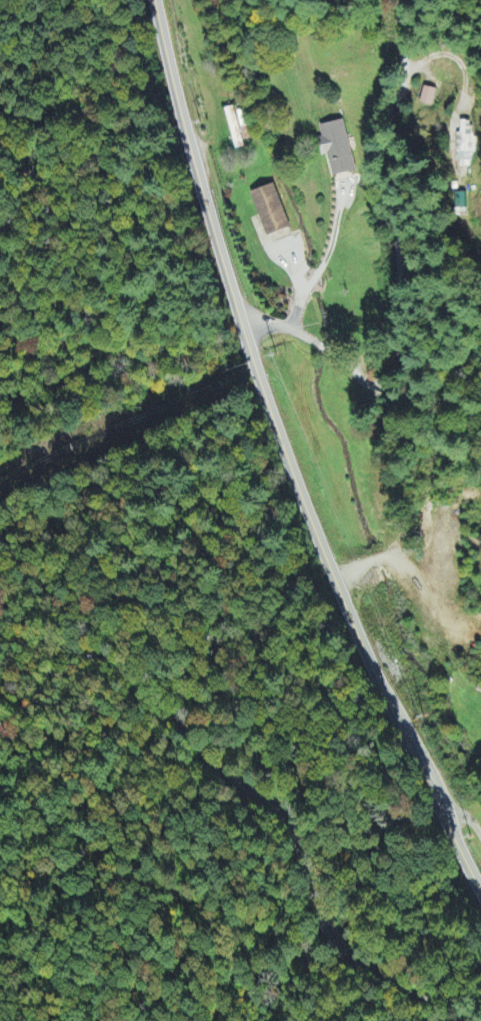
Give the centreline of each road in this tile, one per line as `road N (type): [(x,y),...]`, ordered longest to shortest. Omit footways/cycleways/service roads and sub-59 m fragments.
road 1 (primary): [(361,632),(320,547),(248,353),(152,0)]
road 2 (residential): [(428,1020),(410,994),(348,959),(327,934),(285,817),(239,789),(93,655),(0,637)]
road 3 (residential): [(242,332),(286,327),(367,384),(392,368),(401,0)]
road 4 (primary): [(480,892),(361,632)]

